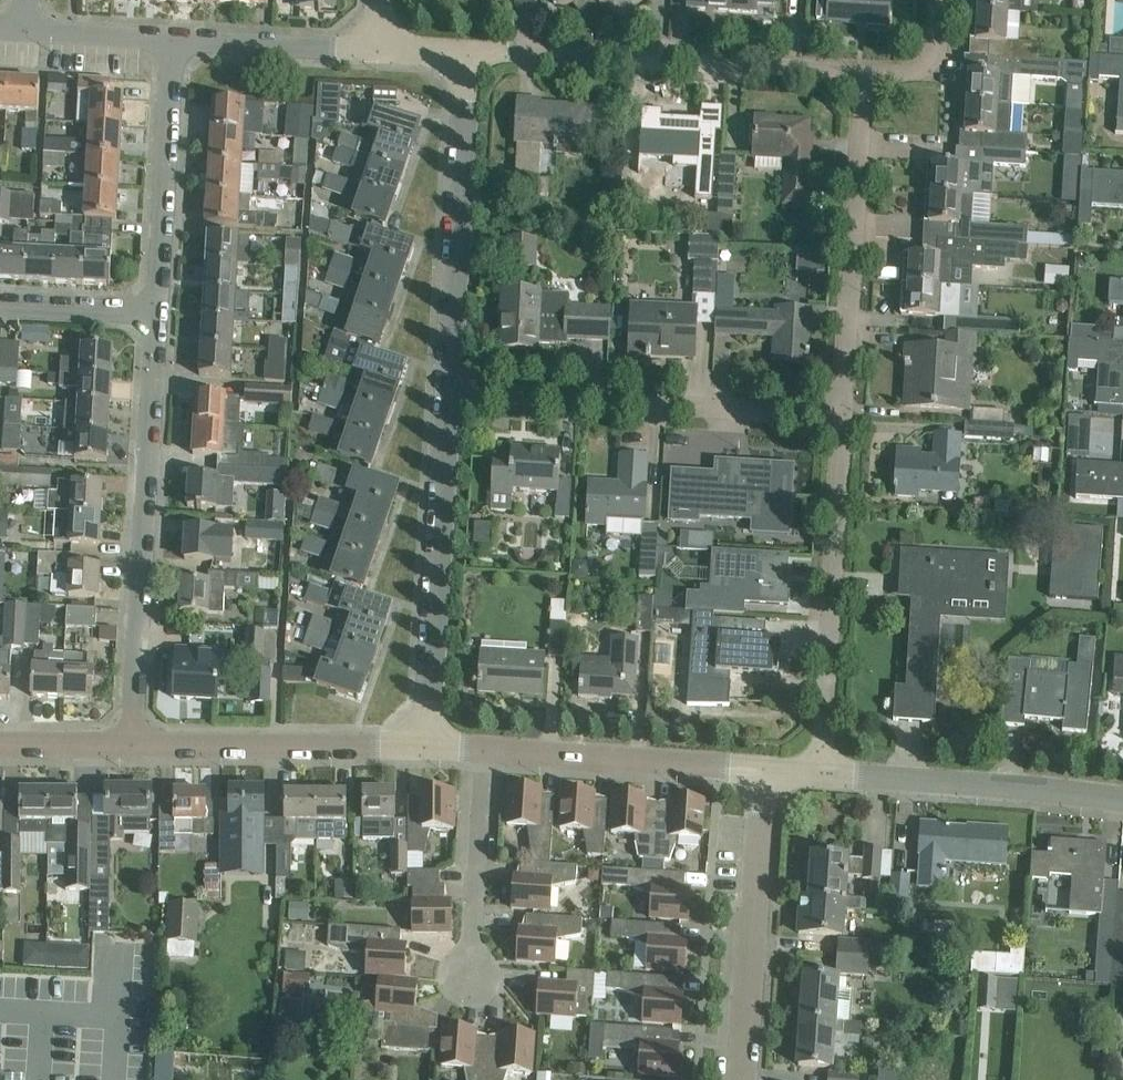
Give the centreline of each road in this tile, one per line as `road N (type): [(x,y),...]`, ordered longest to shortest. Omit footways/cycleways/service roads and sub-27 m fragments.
road 1 (residential): [(130,744),(154,317)]
road 2 (residential): [(841,414),(447,391)]
road 3 (residential): [(861,71),(467,51)]
road 4 (residential): [(821,772),(841,414)]
road 5 (residential): [(427,744),(447,391)]
road 6 (residential): [(841,414),(861,71)]
road 7 (residential): [(447,391),(467,51)]
road 8 (residential): [(743,1079),(766,769)]
road 9 (residential): [(1122,798),(821,772)]
road 10 (residential): [(427,744),(130,744)]
road 11 (residential): [(766,769),(483,748)]
road 12 (residential): [(154,317),(170,38)]
road 13 (residential): [(471,976),(483,748)]
road 14 (residential): [(378,49),(170,38)]
road 15 (residential): [(154,317),(0,308)]
road 16 (residential): [(170,38),(24,30)]
road 17 (residential): [(861,71),(923,66),(937,47),(939,0)]
road 18 (residential): [(130,744),(0,743)]

